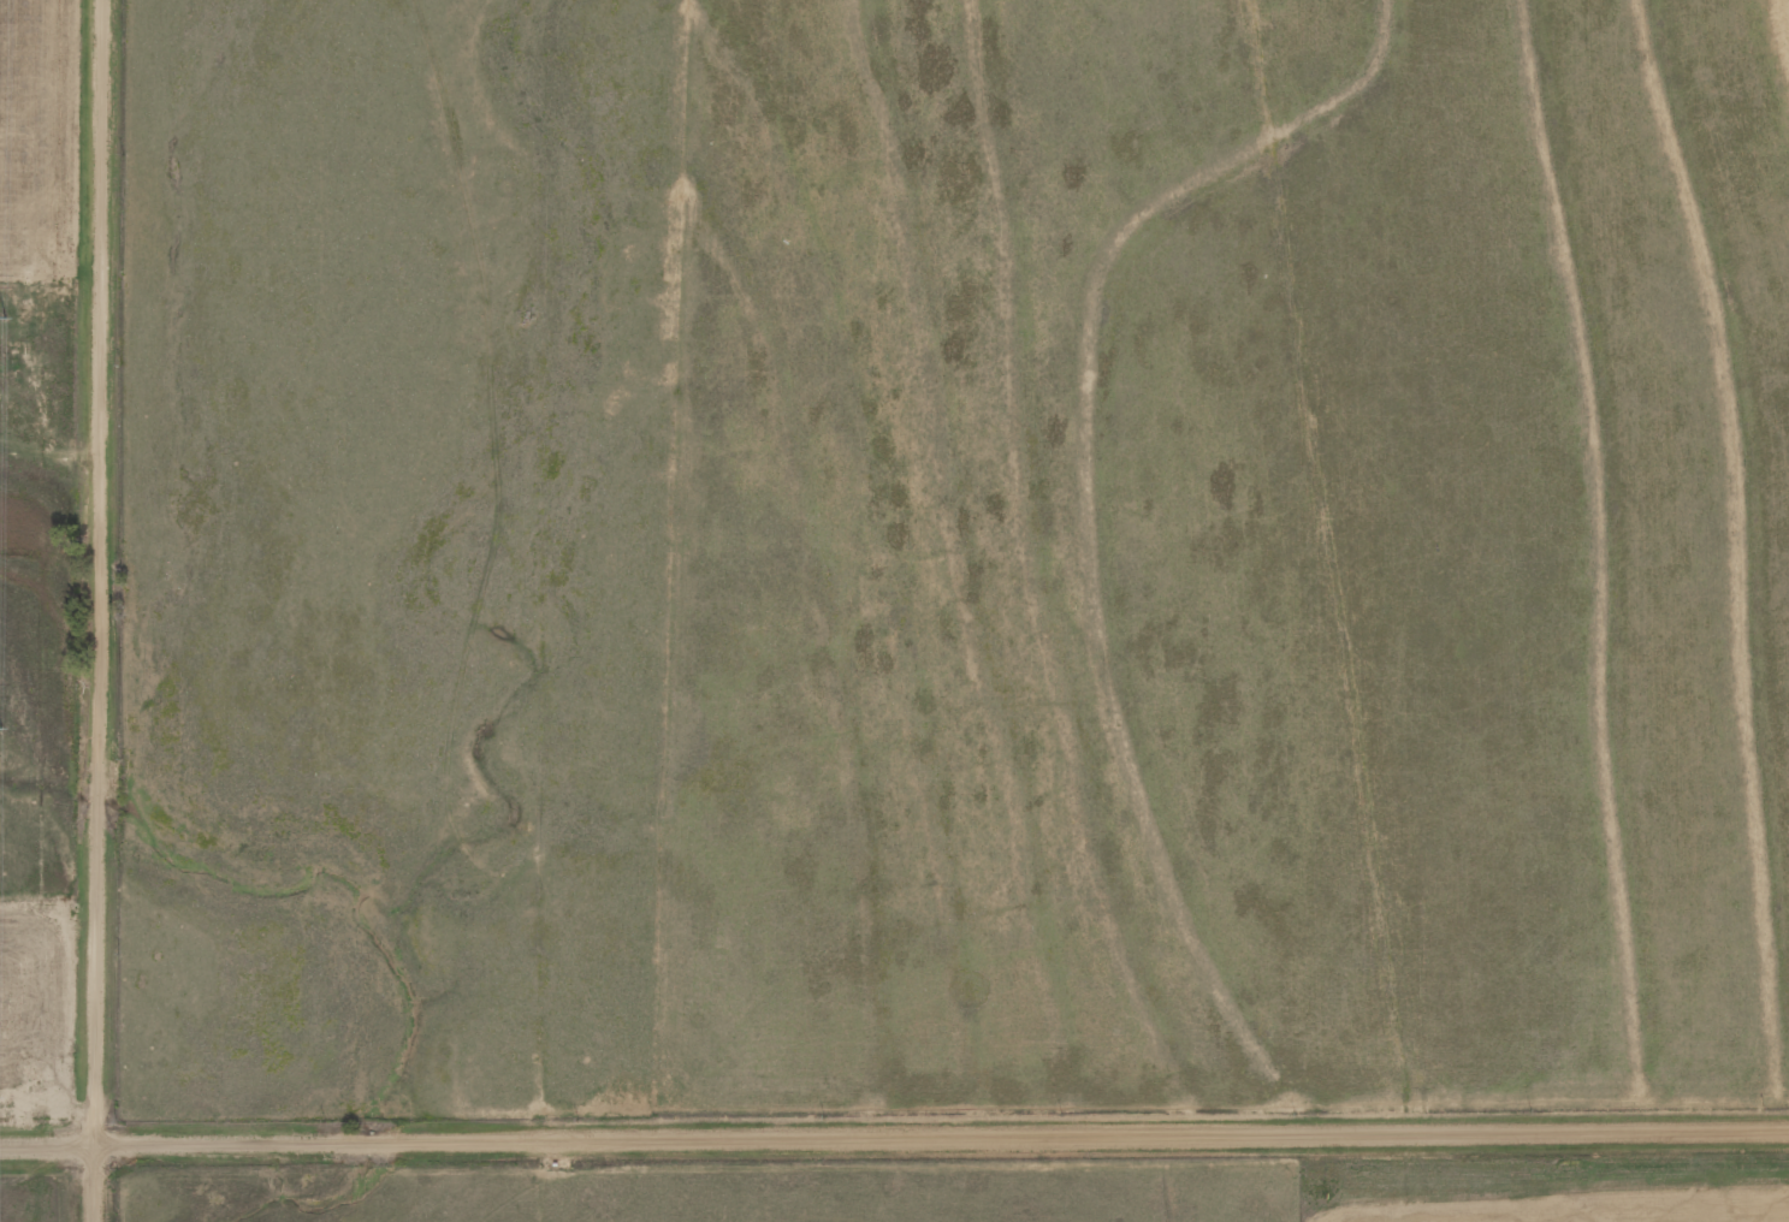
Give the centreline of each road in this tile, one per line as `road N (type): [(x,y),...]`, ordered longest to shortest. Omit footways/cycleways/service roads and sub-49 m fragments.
road 1 (residential): [(0,1143),(1788,1128)]
road 2 (residential): [(98,1221),(107,0)]

